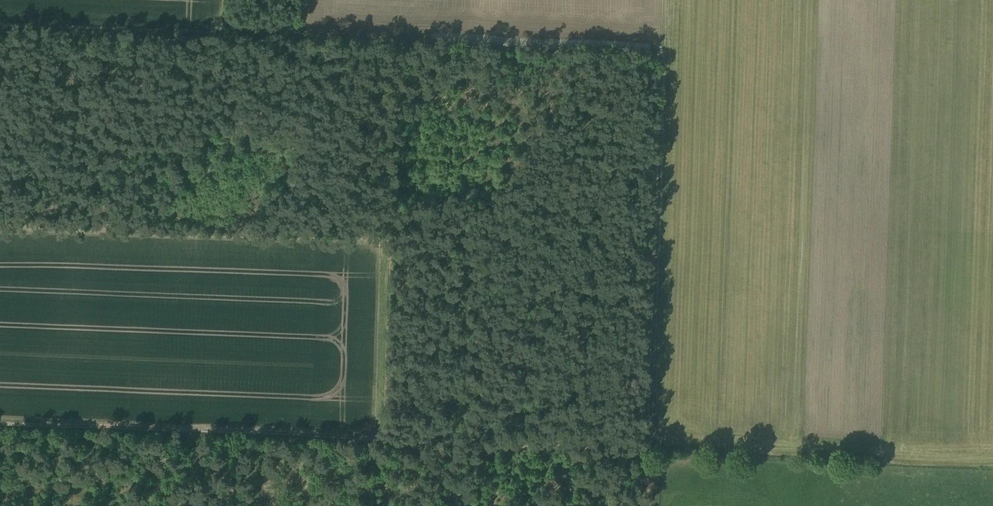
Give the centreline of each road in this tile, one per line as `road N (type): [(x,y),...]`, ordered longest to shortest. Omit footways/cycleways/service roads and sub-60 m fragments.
road 1 (track): [(648,505),(646,461),(626,450),(0,425)]

